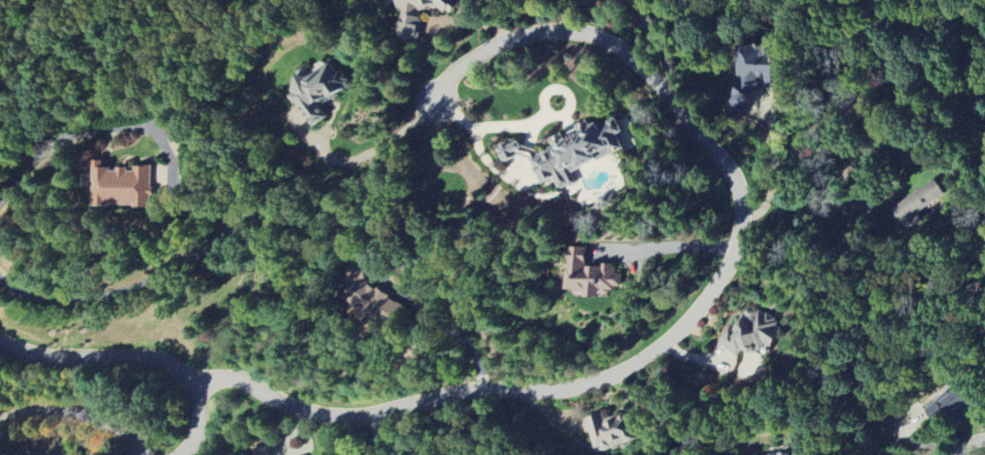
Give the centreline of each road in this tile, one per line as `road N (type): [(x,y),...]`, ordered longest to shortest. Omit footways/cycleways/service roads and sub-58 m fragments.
road 1 (residential): [(436,99),(467,59),(515,36),(581,29),(622,46),(741,182),(744,218),(724,275),(665,342),(632,366),(572,386),(457,391),(349,415),(290,404),(238,378),(190,382)]
road 2 (residential): [(190,382),(163,360),(49,354),(0,338)]
road 3 (residential): [(0,420),(26,412),(85,415),(143,454)]

